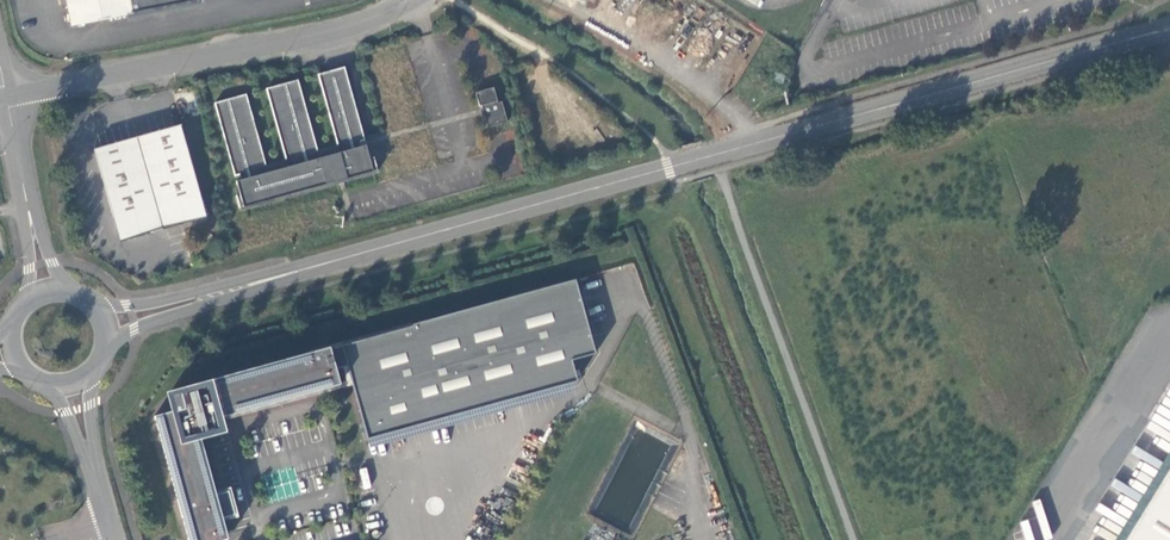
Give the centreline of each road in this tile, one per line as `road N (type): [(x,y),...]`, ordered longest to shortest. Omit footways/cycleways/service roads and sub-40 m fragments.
road 1 (unclassified): [(5,98),(355,29),(414,0)]
road 2 (secondary): [(716,157),(1106,50)]
road 3 (secondary): [(305,269),(681,166)]
road 4 (secondary): [(107,354),(133,331),(305,269)]
road 5 (secondary): [(305,269),(99,309)]

